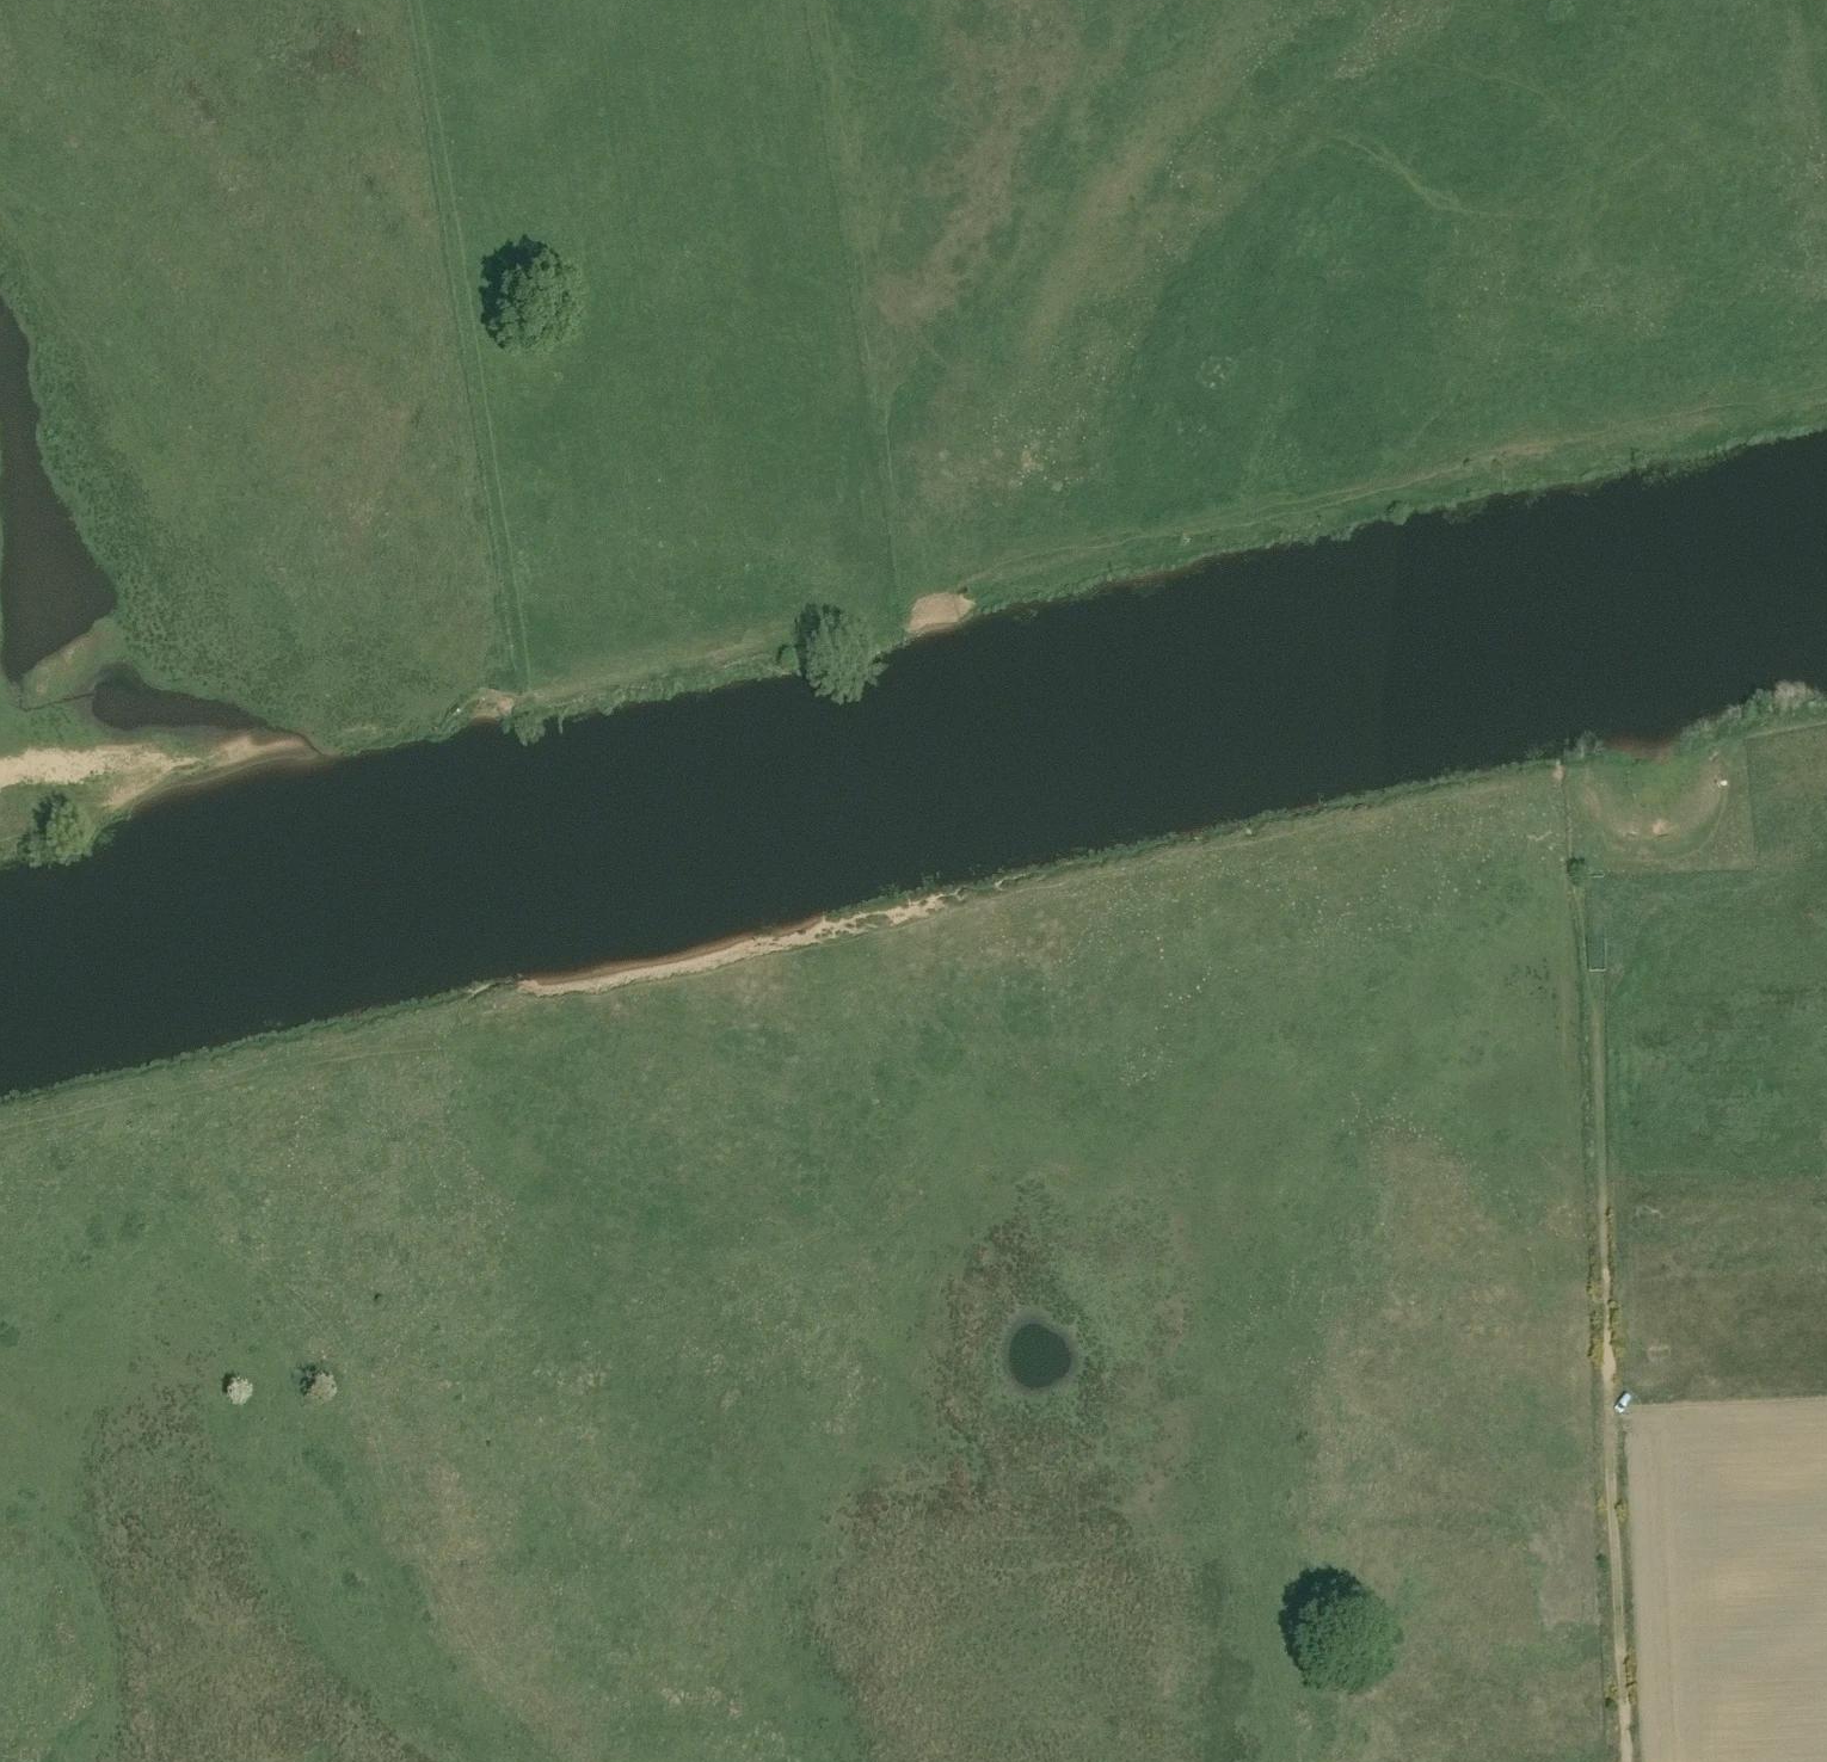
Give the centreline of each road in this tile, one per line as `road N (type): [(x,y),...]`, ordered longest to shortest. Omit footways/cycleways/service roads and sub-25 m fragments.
road 1 (track): [(1640,1761),(1608,876)]

